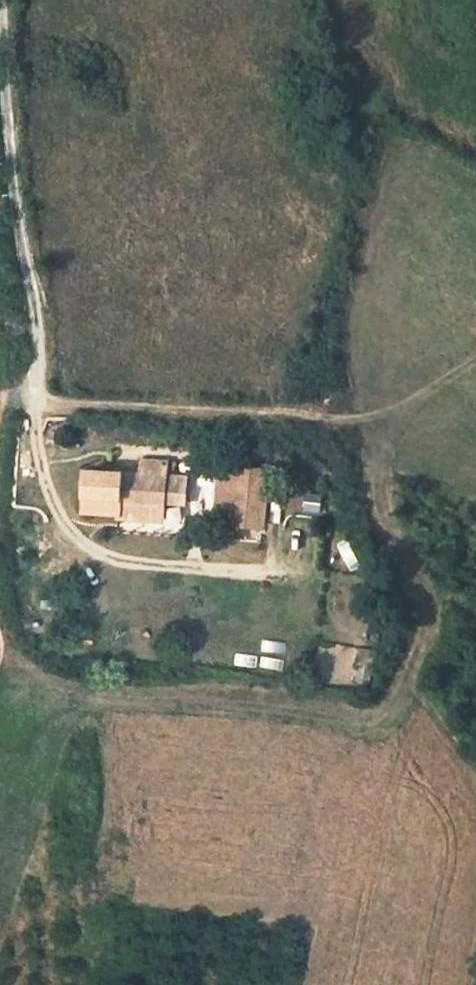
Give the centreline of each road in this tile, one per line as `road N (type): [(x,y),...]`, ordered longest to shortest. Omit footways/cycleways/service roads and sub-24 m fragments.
road 1 (track): [(36,398),(355,419),(475,351)]
road 2 (residential): [(0,0),(14,205),(38,318),(36,431)]

